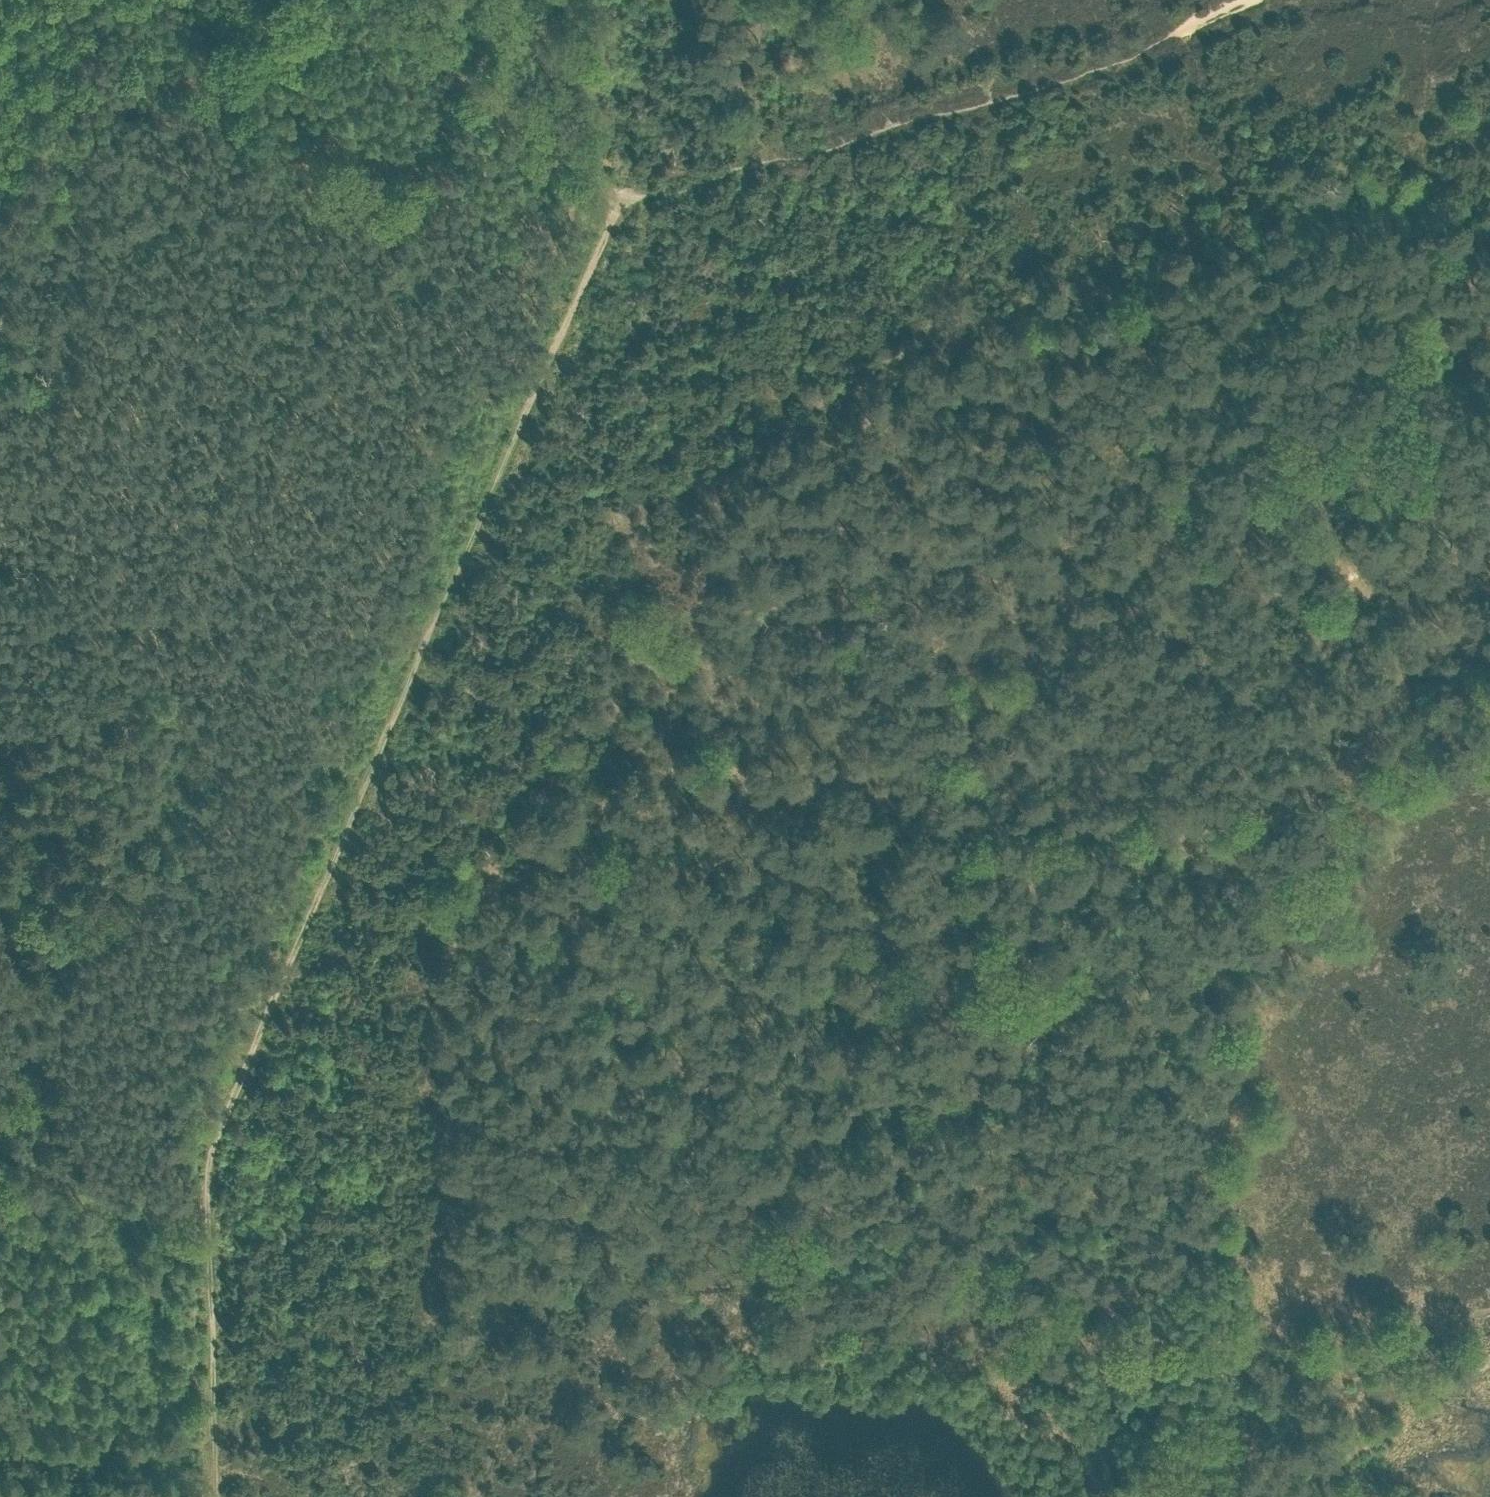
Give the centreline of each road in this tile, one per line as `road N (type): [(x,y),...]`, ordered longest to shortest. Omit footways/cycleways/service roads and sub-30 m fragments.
road 1 (track): [(214,1496),(209,1156),(620,196)]
road 2 (track): [(360,0),(620,196)]

